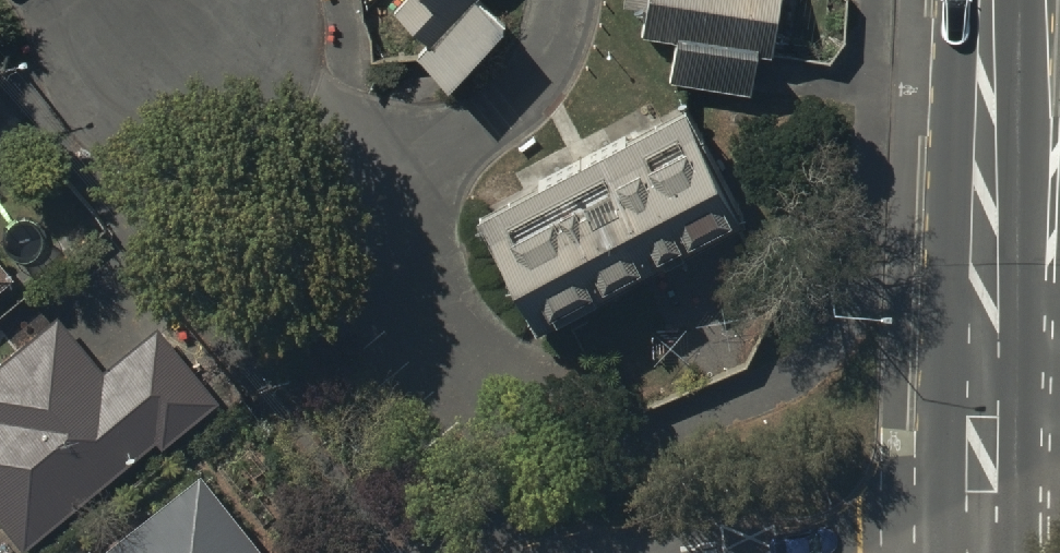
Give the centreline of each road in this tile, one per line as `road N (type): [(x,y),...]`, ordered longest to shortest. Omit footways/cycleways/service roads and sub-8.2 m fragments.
road 1 (tertiary): [(988,411),(995,0)]
road 2 (tertiary): [(986,543),(988,411)]

